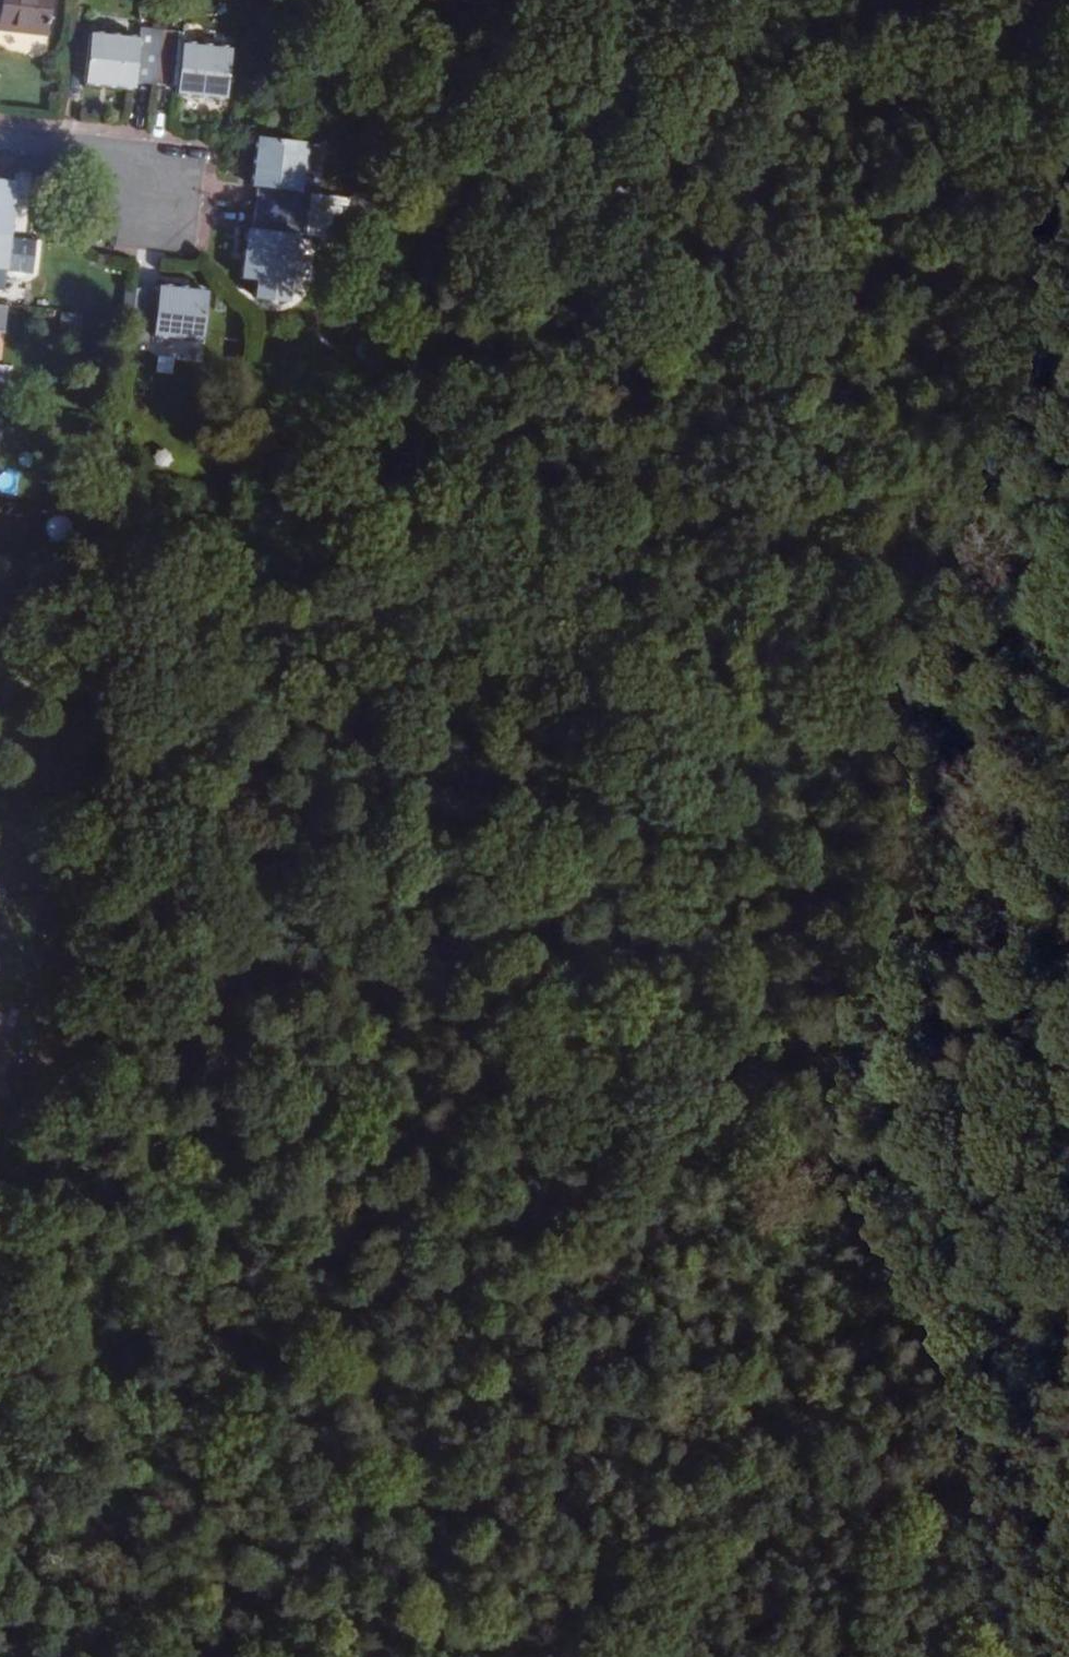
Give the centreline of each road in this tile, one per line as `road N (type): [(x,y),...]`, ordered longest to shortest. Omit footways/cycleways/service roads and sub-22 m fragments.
road 1 (track): [(279,1656),(952,152),(1011,0)]
road 2 (residential): [(0,146),(109,161),(132,174),(150,204)]

